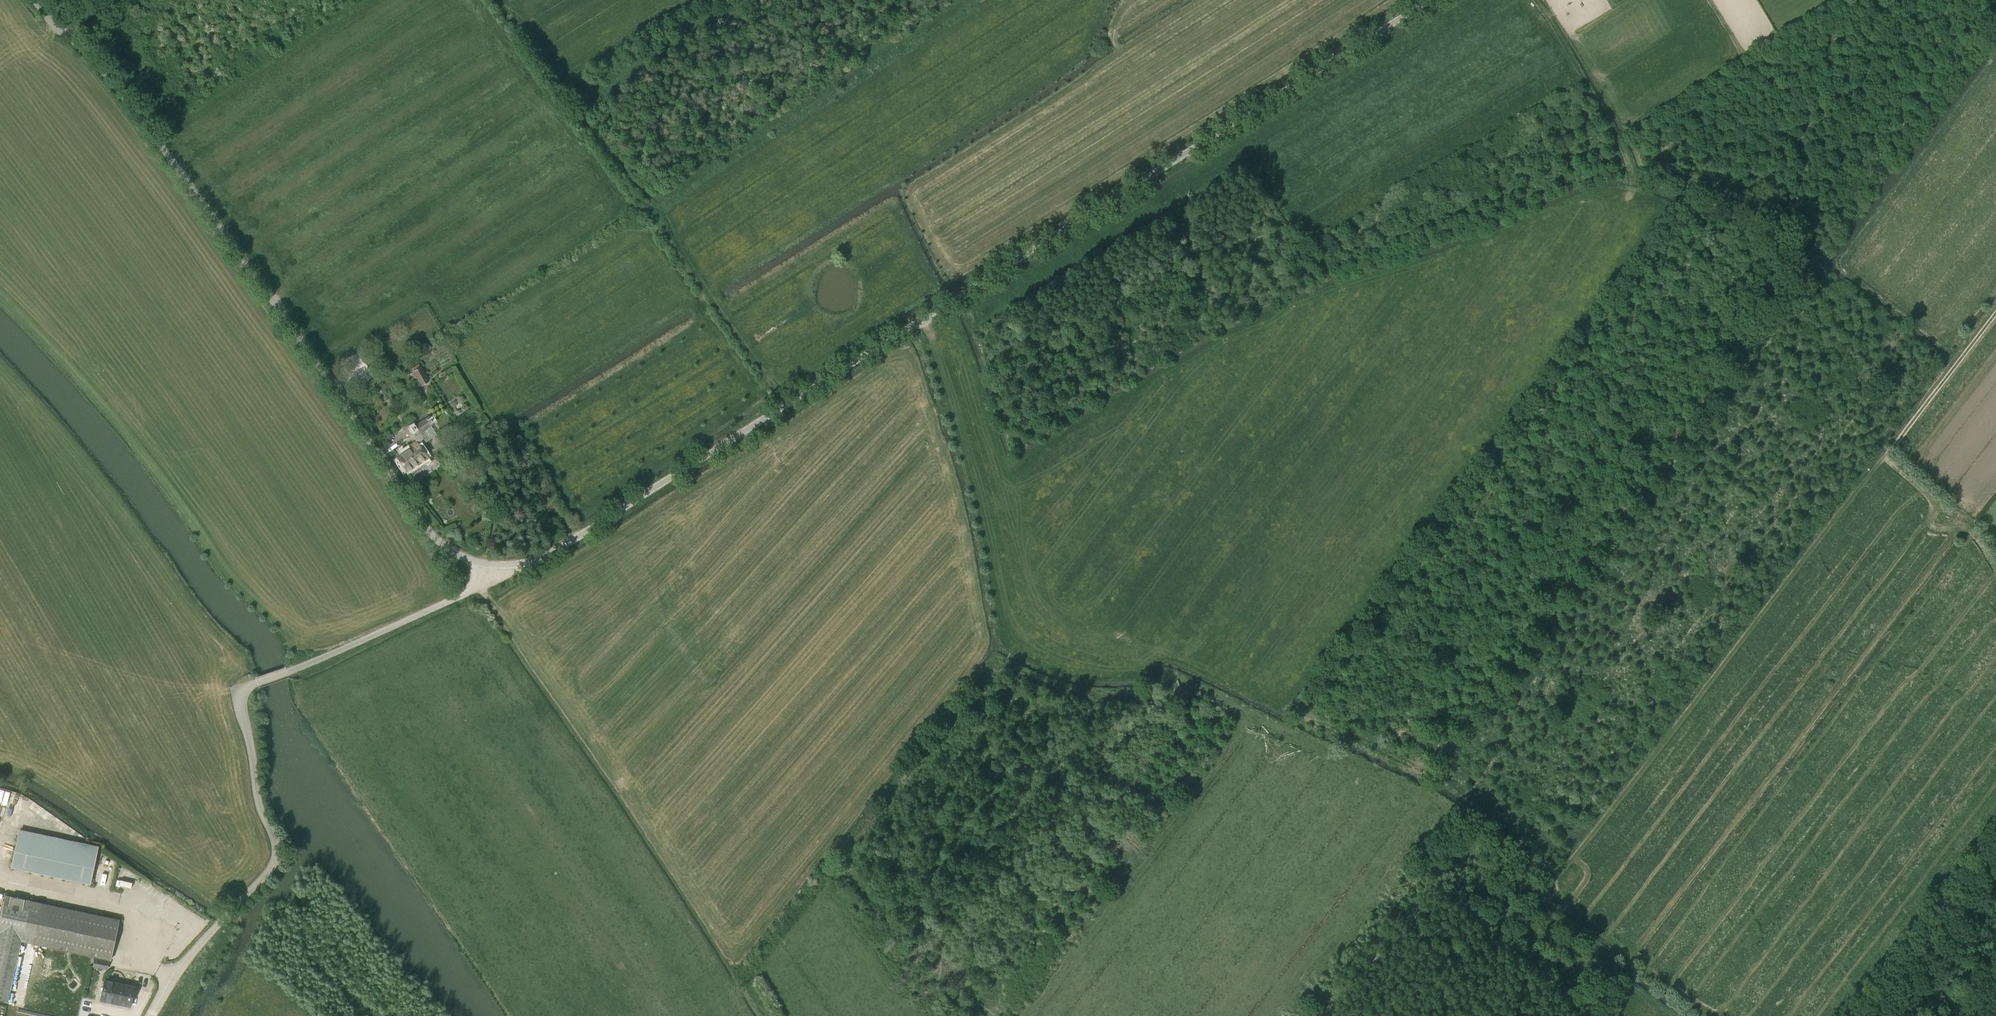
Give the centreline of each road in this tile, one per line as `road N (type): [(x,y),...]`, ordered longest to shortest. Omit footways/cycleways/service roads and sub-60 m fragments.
road 1 (unclassified): [(481,563),(548,554),(1430,0)]
road 2 (unclassified): [(481,563),(430,533),(161,147),(33,0)]
road 3 (unclassified): [(150,1015),(183,964),(277,856),(240,708),(246,688),(467,592),(481,563)]
road 4 (track): [(1533,0),(1614,134),(1631,183),(1626,201)]
road 5 (track): [(1879,1015),(1995,867)]

